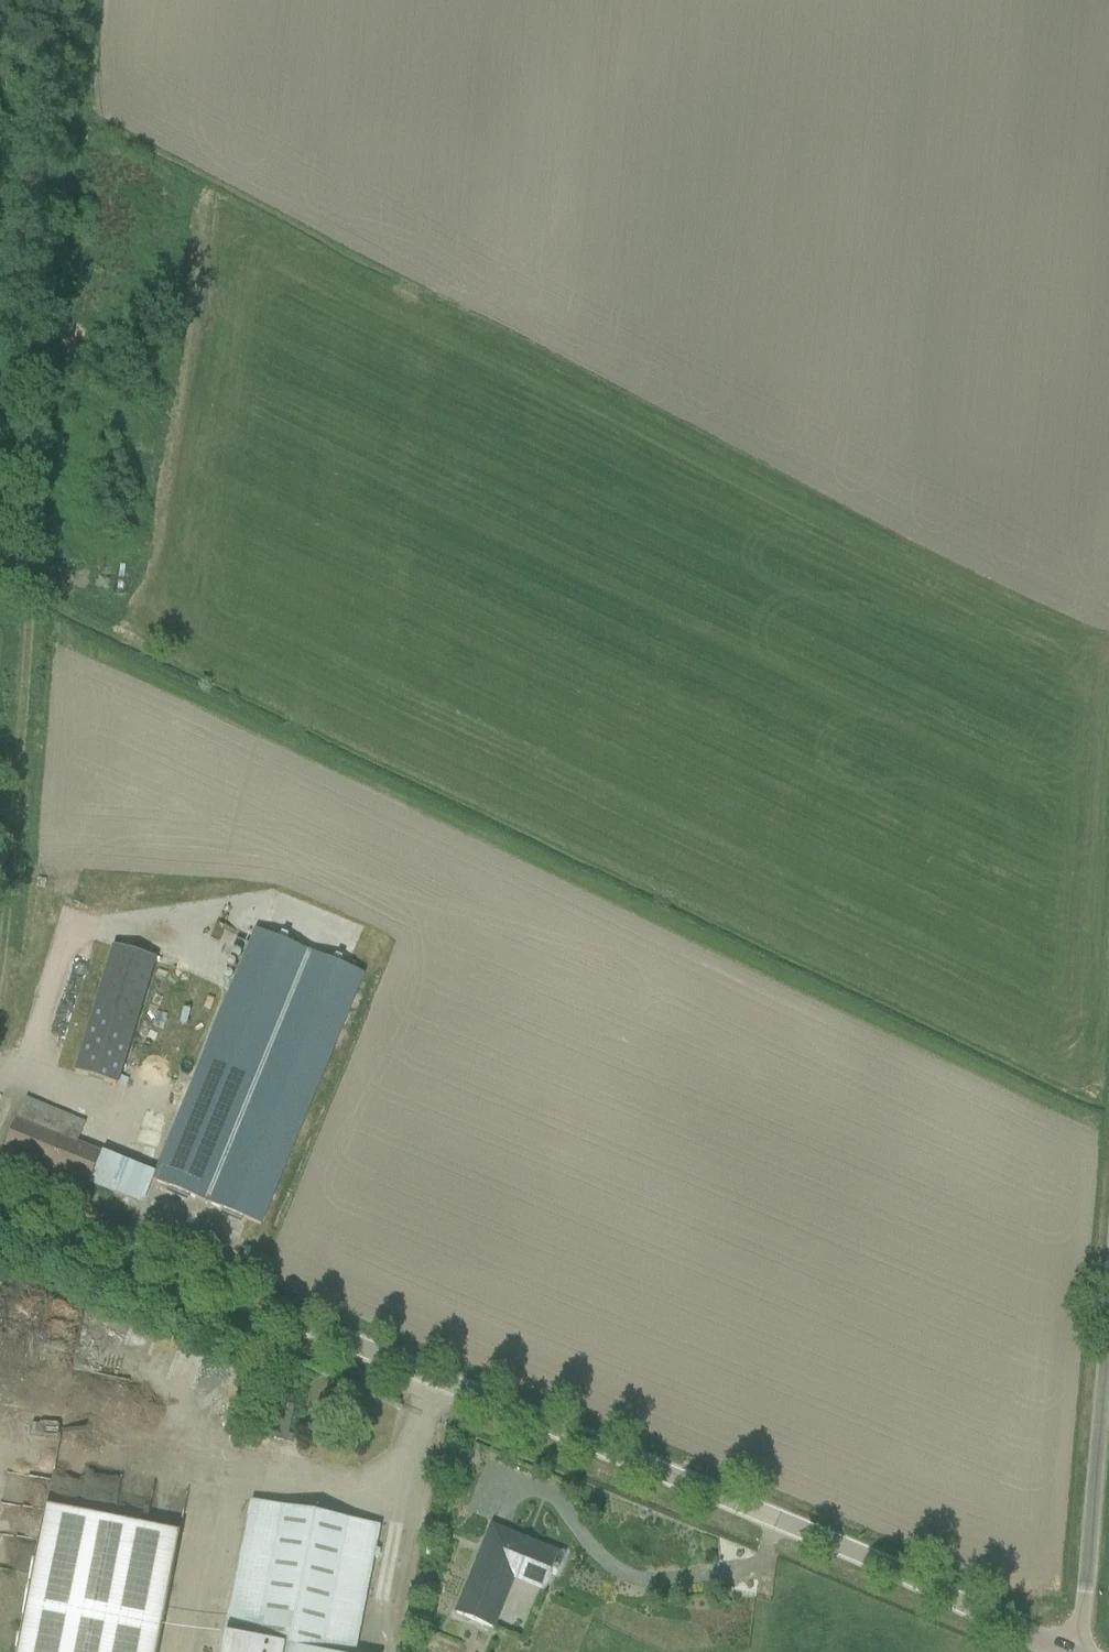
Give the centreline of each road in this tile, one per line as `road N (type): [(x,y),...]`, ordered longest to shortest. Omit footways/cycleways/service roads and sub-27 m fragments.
road 1 (secondary): [(1066,1651),(775,1520),(0,1204)]
road 2 (unclassified): [(1079,1651),(1108,1304)]

